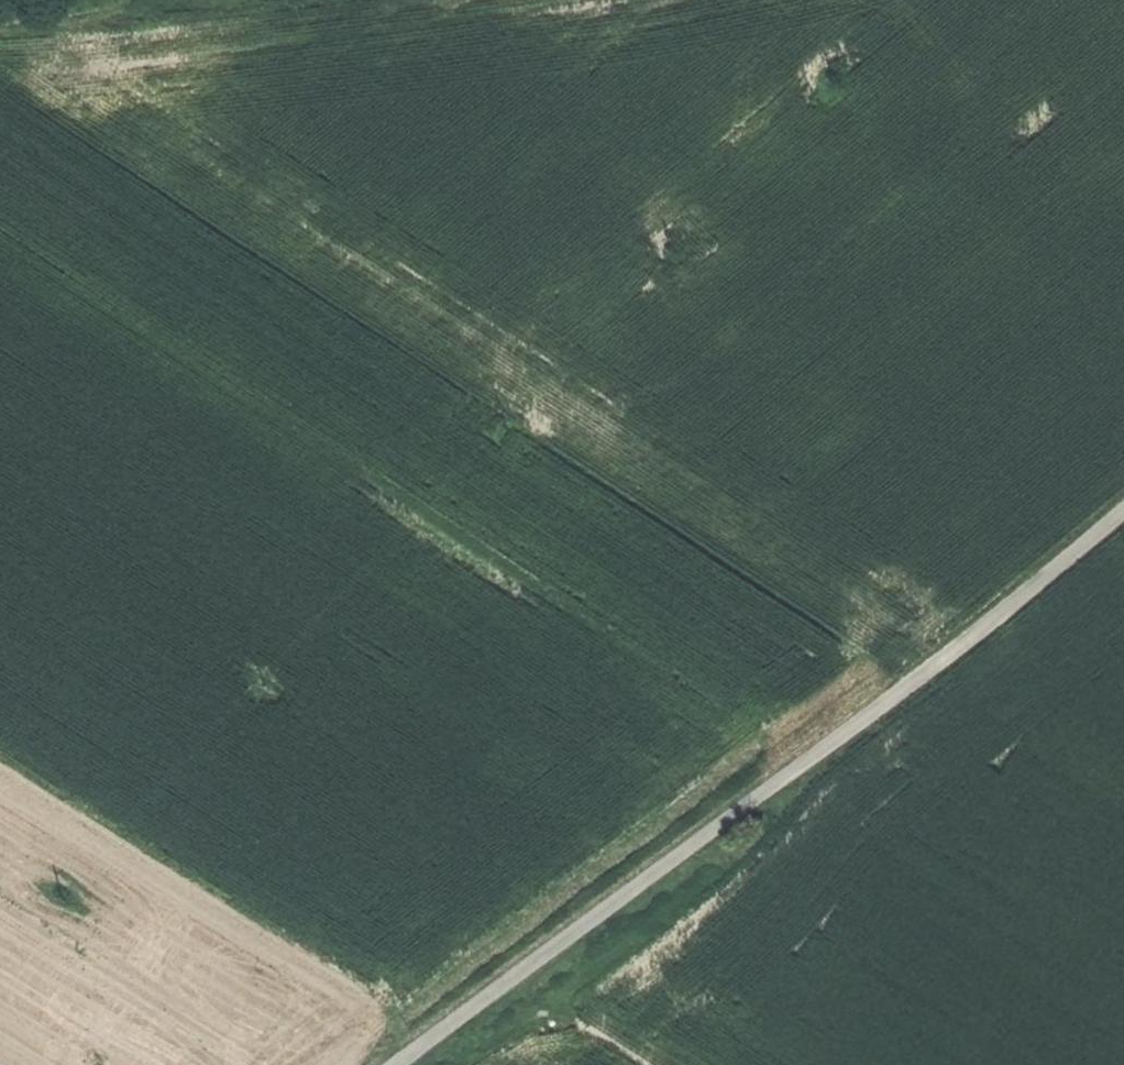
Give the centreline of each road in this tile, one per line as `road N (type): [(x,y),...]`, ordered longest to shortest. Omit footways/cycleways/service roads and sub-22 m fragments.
road 1 (track): [(409,1064),(937,661),(1123,505)]

